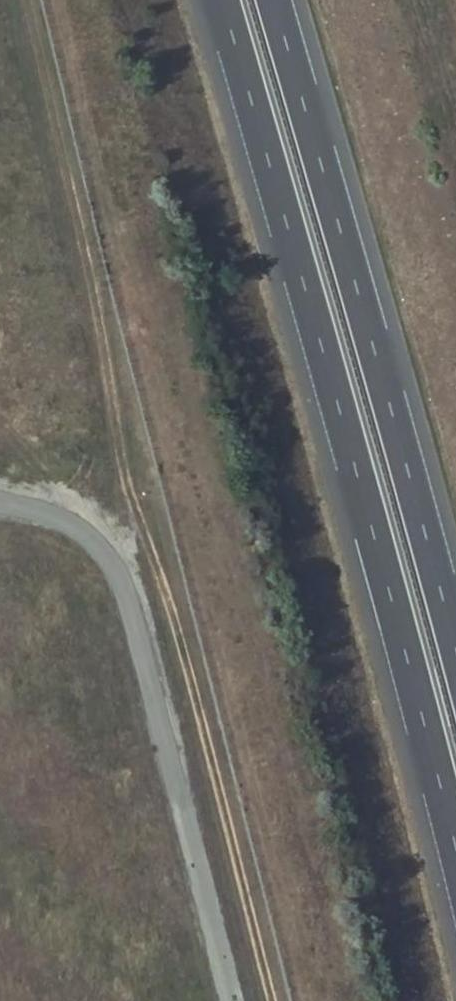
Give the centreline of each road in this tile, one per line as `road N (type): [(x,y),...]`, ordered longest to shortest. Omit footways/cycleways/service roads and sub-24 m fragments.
road 1 (motorway): [(221,0),(455,850)]
road 2 (motorway): [(455,645),(275,0)]

